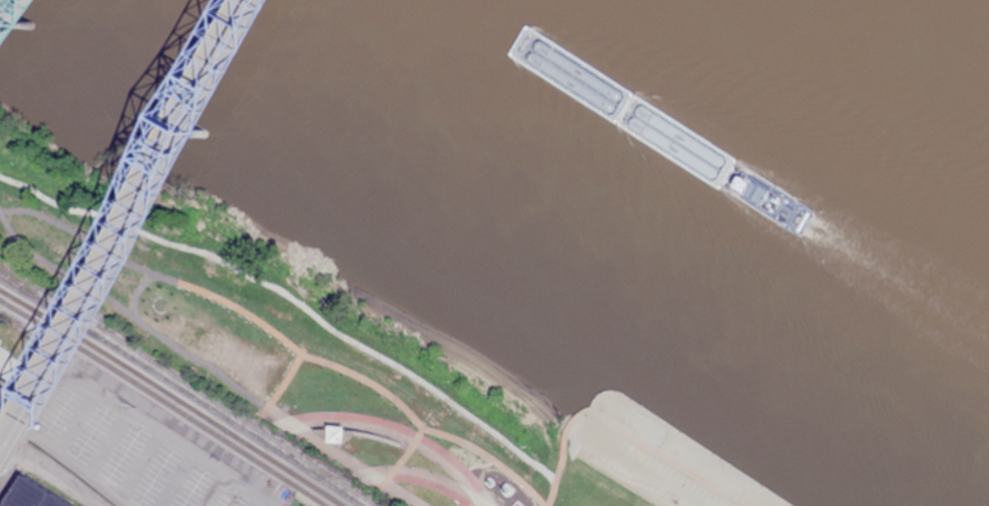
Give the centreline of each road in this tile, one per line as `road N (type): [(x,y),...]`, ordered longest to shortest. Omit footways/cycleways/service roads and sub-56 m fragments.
road 1 (primary): [(0,452),(258,0)]

